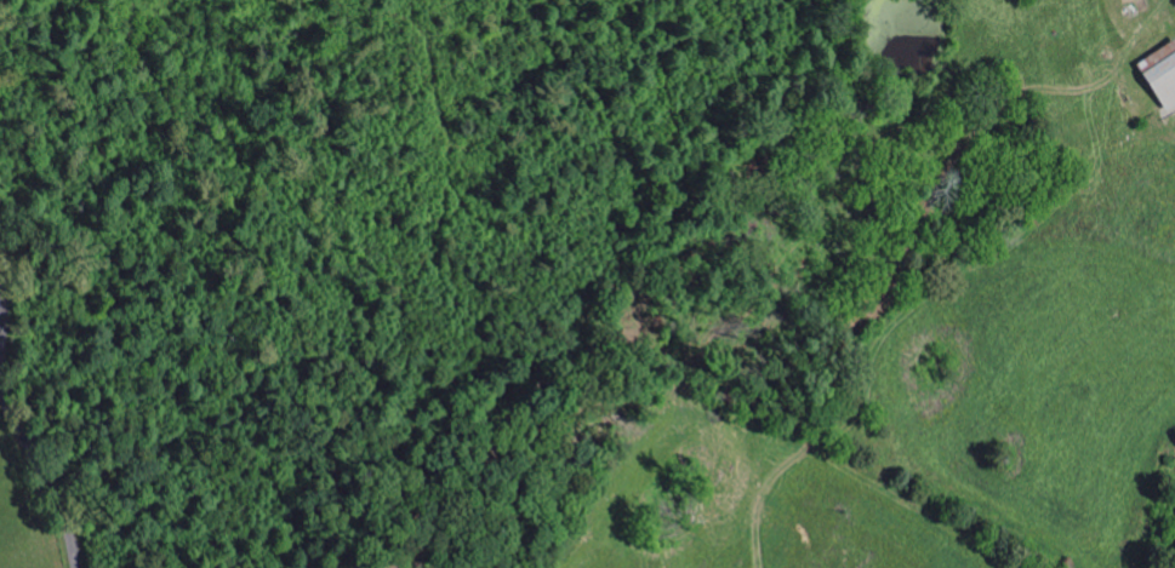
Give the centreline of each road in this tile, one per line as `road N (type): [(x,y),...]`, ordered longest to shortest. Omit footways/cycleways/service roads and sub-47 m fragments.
road 1 (residential): [(77,567),(62,498),(11,390),(15,310),(0,257)]

